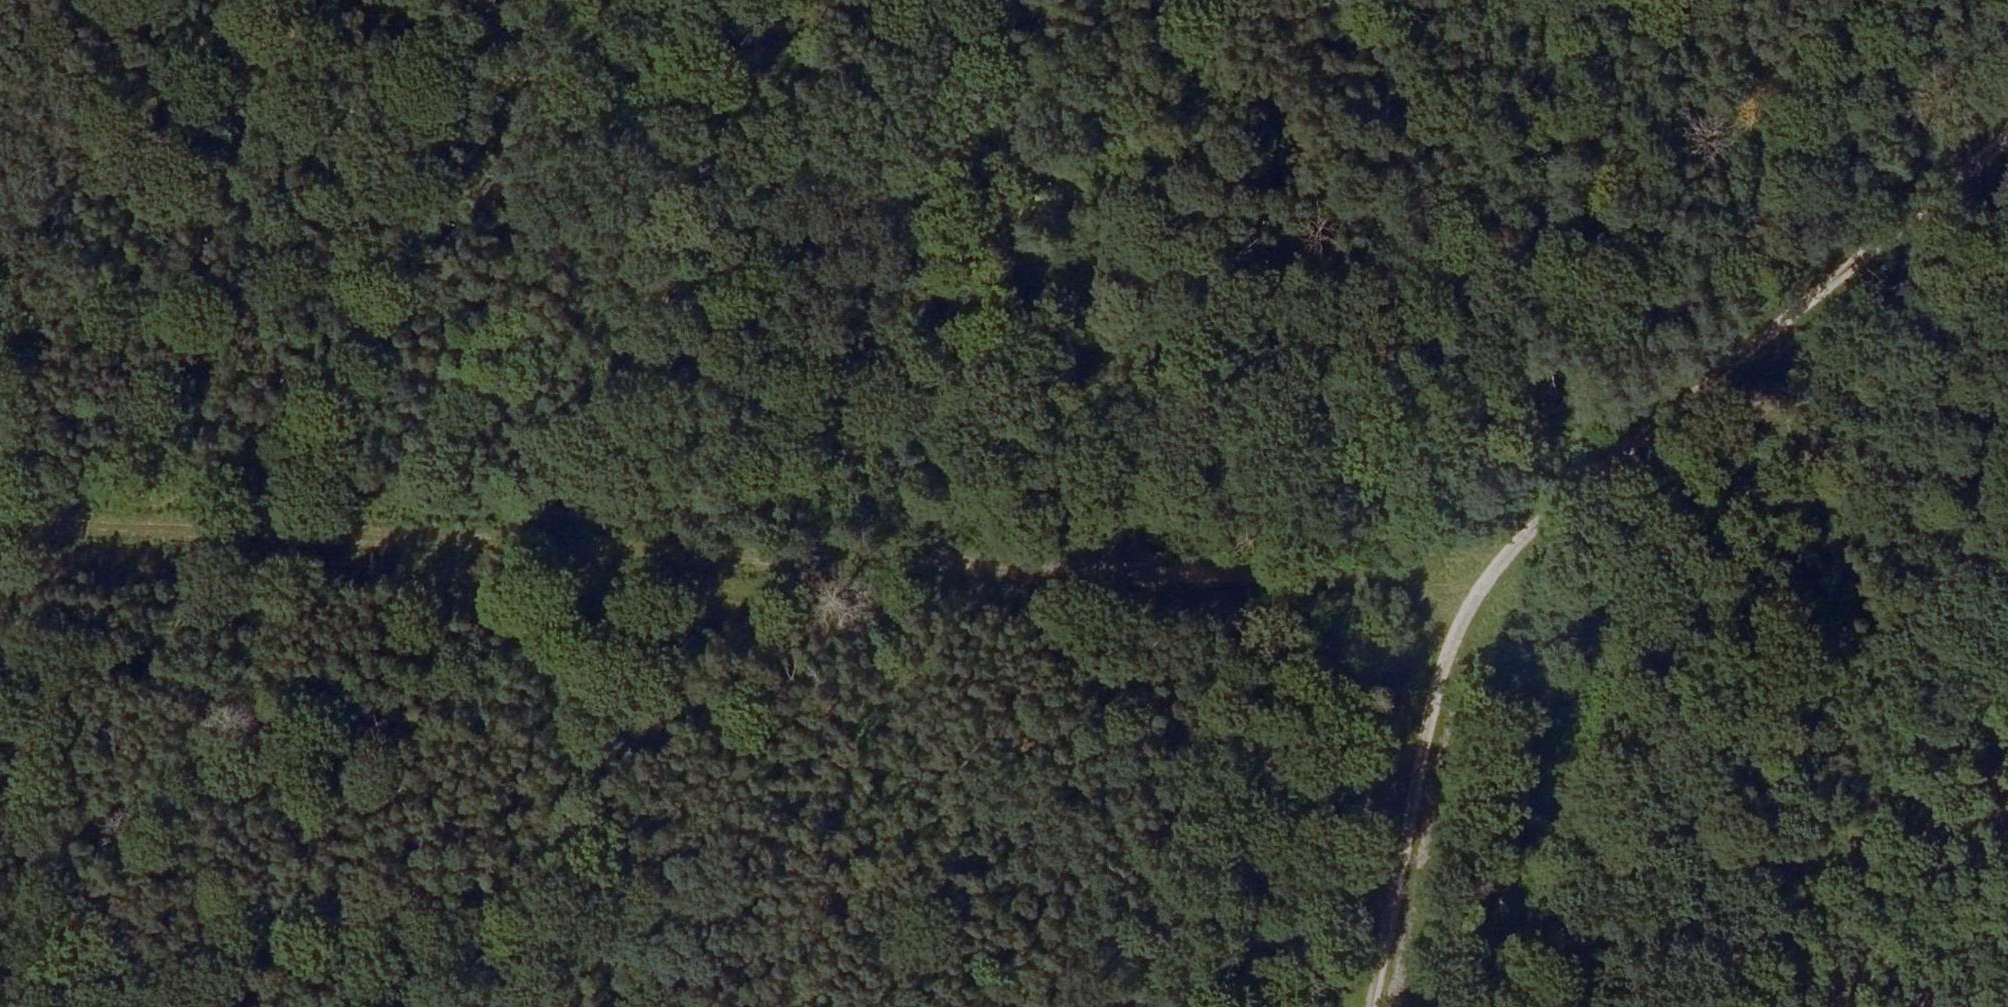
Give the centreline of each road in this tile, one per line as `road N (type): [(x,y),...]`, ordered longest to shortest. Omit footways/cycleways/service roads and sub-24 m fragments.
road 1 (track): [(1498,559),(2007,136)]
road 2 (unclassified): [(1498,559),(1460,613),(1432,681),(1363,1006)]

